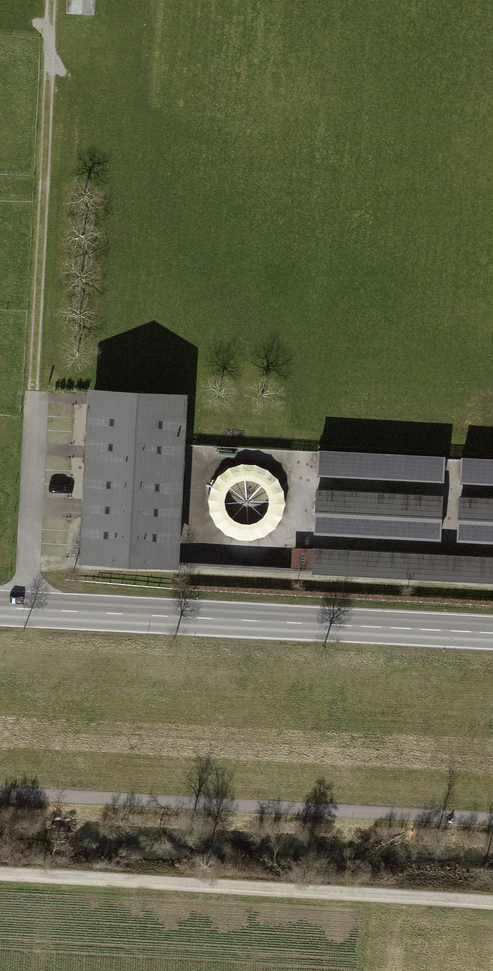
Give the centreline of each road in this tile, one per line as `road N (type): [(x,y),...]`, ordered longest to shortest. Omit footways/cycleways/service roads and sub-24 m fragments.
road 1 (track): [(492,904),(0,875)]
road 2 (primary): [(492,635),(0,609)]
road 3 (track): [(0,792),(492,818)]
road 4 (track): [(35,389),(53,0)]

